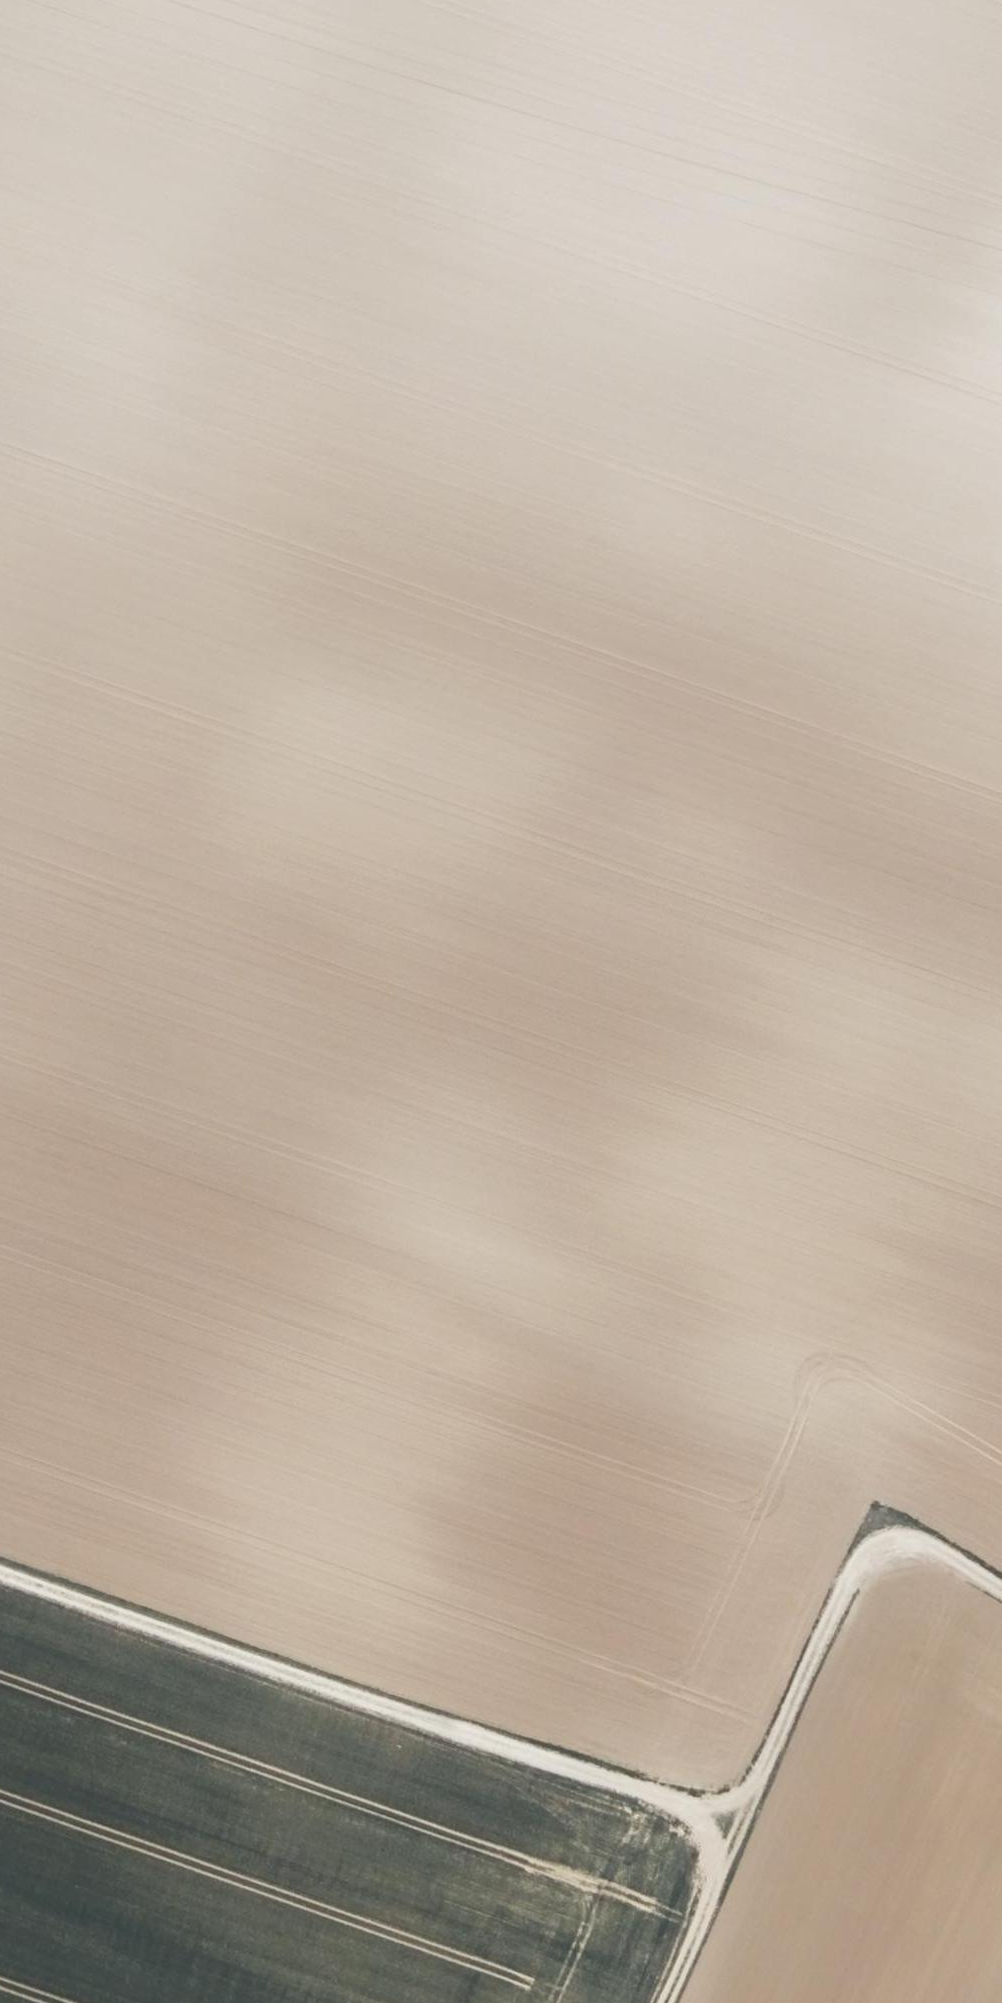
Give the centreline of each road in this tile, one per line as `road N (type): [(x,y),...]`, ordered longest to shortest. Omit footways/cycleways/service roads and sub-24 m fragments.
road 1 (track): [(728,1801),(677,1807),(0,1576)]
road 2 (track): [(1001,1588),(879,1526),(759,1761),(728,1801)]
road 3 (track): [(658,2002),(708,1891),(728,1801)]

